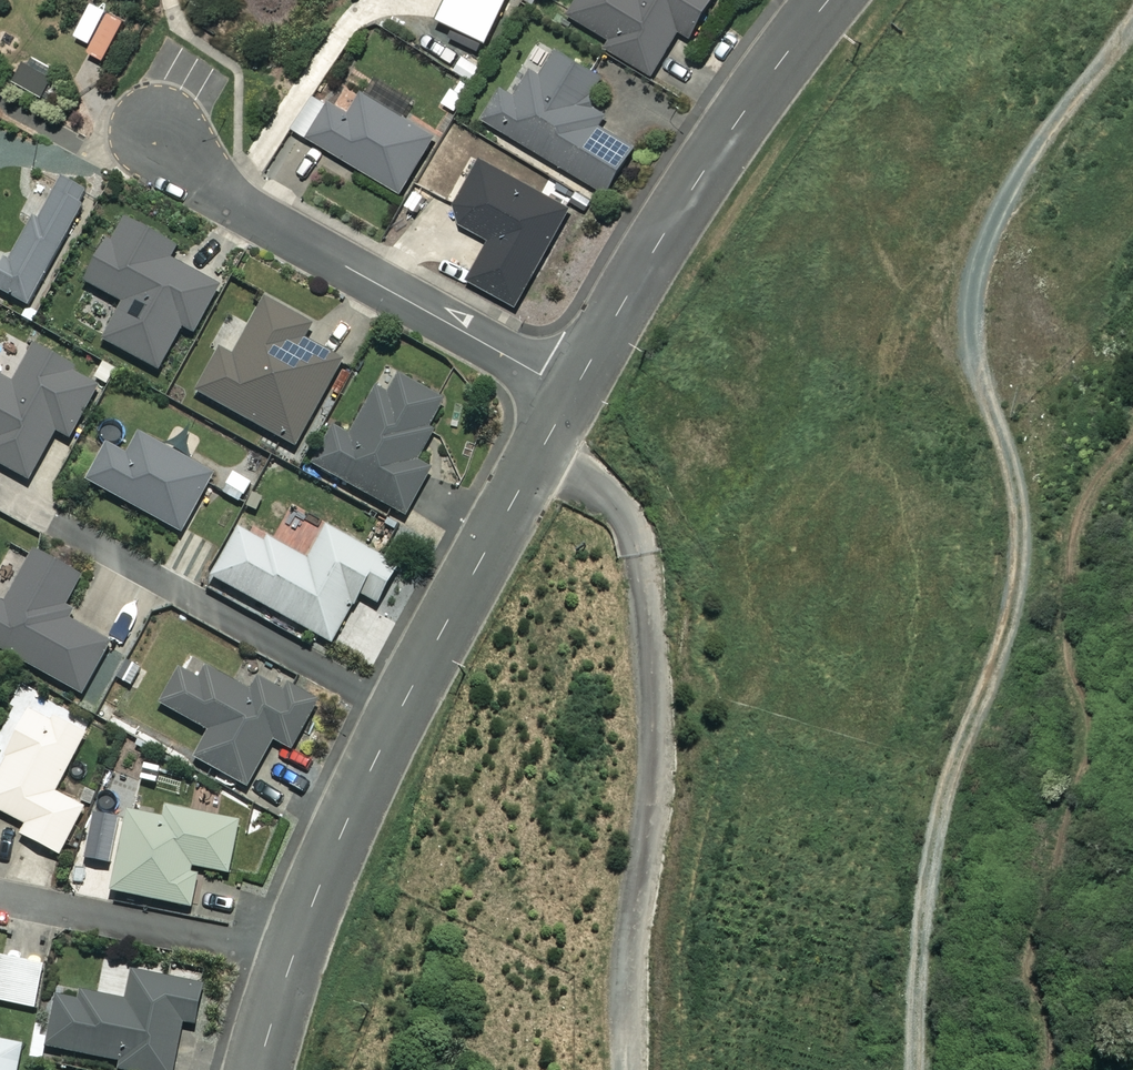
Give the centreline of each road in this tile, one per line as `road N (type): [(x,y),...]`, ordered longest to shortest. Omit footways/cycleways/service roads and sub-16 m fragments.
road 1 (track): [(1132,19),(1018,179),(965,277),(946,423),(963,519),(928,659),(870,803),(854,1069)]
road 2 (residential): [(574,390),(372,767),(290,962),(259,1069)]
road 3 (track): [(539,456),(623,518),(642,574),(657,760),(629,948),(624,1069)]
road 4 (residential): [(161,134),(185,170),(217,194),(574,390)]
road 5 (residential): [(828,0),(698,174),(574,390)]

